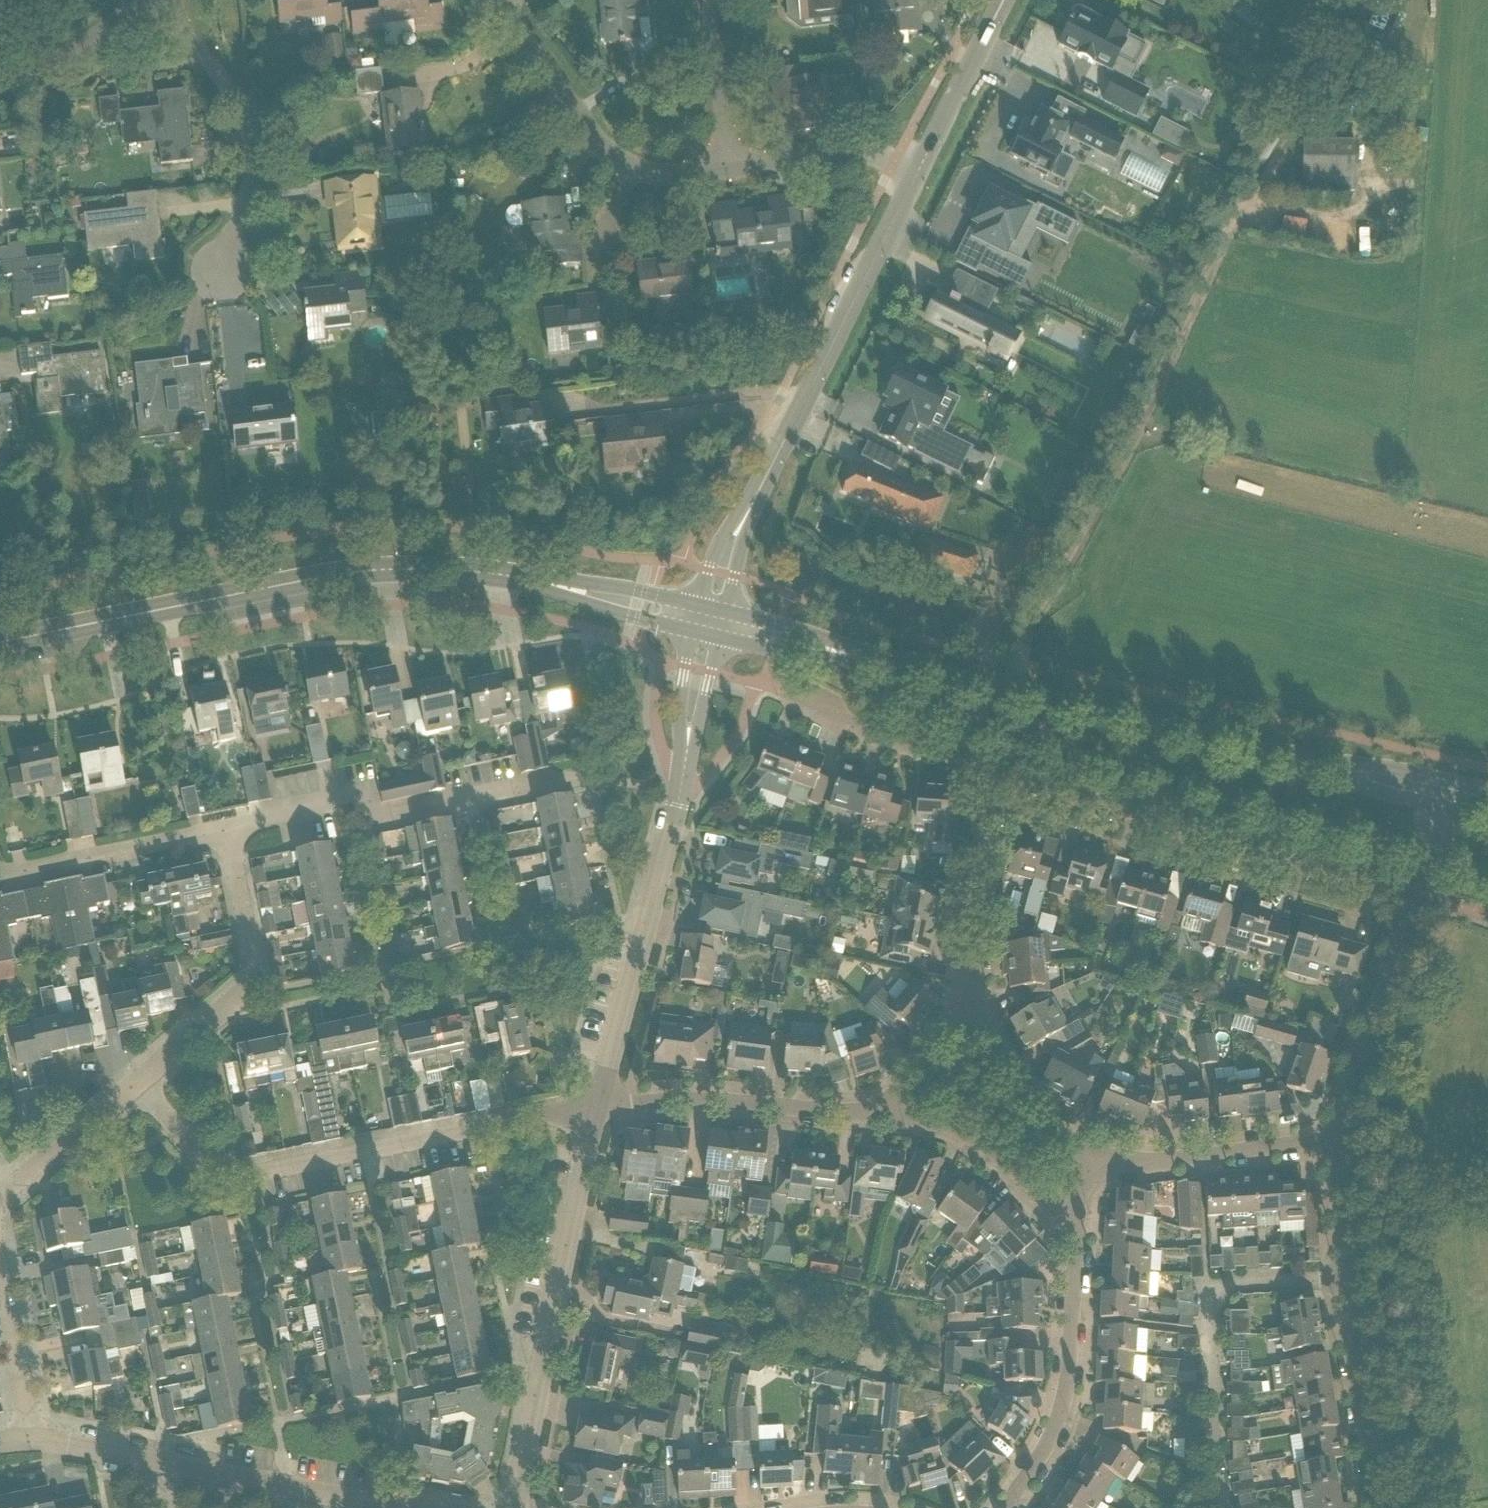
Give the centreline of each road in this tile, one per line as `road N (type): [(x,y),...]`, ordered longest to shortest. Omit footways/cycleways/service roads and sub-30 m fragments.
road 1 (tertiary): [(0,643),(311,578),(412,569),(548,582)]
road 2 (residential): [(596,1108),(243,1174),(199,1162),(136,1082)]
road 3 (tertiary): [(1320,765),(875,662)]
road 4 (residential): [(1412,892),(990,770)]
road 5 (unclassified): [(512,1507),(596,1108)]
road 6 (residential): [(406,1507),(26,1435)]
road 7 (unclassified): [(596,1108),(689,743)]
road 8 (residential): [(1385,1507),(1344,1279),(1338,1140)]
road 9 (tertiary): [(751,502),(917,171)]
road 10 (residential): [(229,829),(348,802),(380,814),(587,782)]
road 11 (residential): [(136,1082),(246,989),(254,966),(229,829)]
road 12 (residential): [(1002,1507),(1044,1446),(1068,1386),(1072,1221)]
road 13 (residential): [(498,0),(613,159),(655,177),(716,172)]
road 14 (residential): [(222,270),(254,149),(251,131),(170,0)]
road 15 (residential): [(886,1114),(693,1101),(596,1108)]
road 16 (residential): [(1338,1140),(1412,892)]
road 17 (residential): [(1100,1164),(1338,1140)]
road 18 (residential): [(990,770),(969,1006)]
road 19 (residential): [(8,874),(229,829)]
road 20 (residential): [(1072,1221),(978,1139),(946,1123),(886,1114)]
road 21 (residential): [(969,1006),(1033,1123),(1100,1164)]
road 22 (residential): [(716,172),(870,148),(917,171)]
road 23 (tertiary): [(917,171),(1004,0)]
road 24 (residential): [(990,770),(814,708)]
road 25 (residential): [(0,1194),(136,1082)]
road 26 (residential): [(716,172),(710,0)]
road 27 (residential): [(0,78),(62,59),(149,0)]
road 28 (tertiary): [(875,662),(726,612)]
road 29 (tertiary): [(720,637),(875,662)]
road 30 (residential): [(26,1435),(0,1284)]
road 31 (tertiary): [(548,582),(688,630)]
road 32 (tertiary): [(694,604),(548,582)]
road 33 (residential): [(886,1114),(969,1006)]
road 34 (tertiary): [(1447,783),(1362,765),(1320,765)]
road 35 (tertiary): [(1320,765),(1352,783),(1441,806)]

